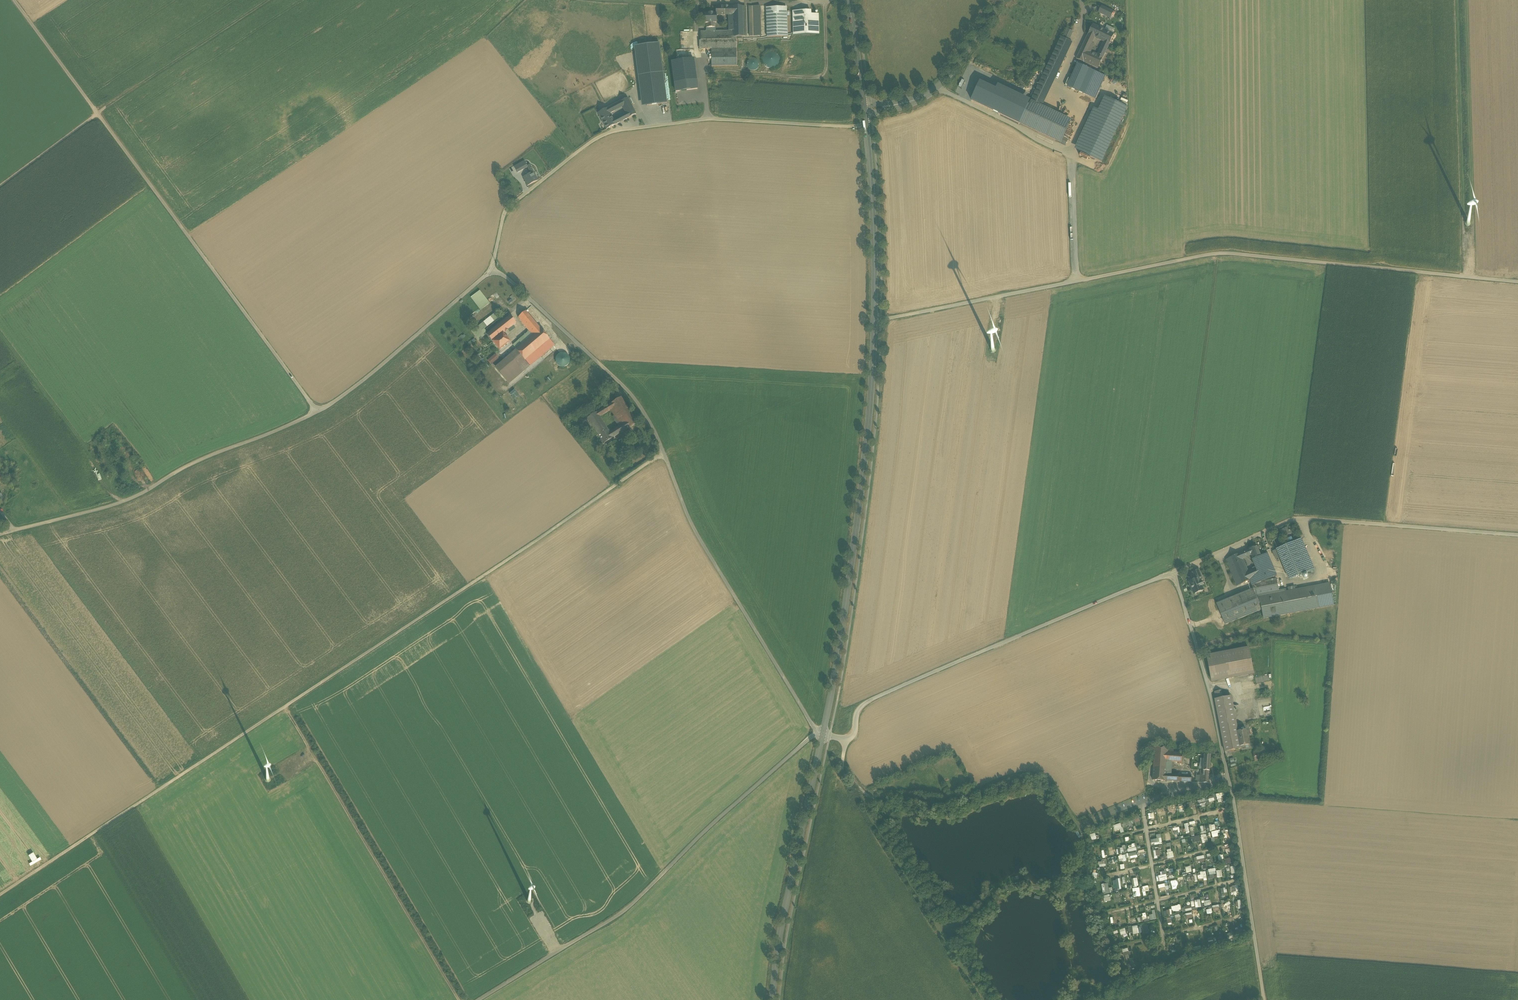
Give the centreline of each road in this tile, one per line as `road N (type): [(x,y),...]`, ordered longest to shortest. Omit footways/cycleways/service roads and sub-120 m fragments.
road 1 (track): [(663,452),(0,896)]
road 2 (track): [(873,318),(1217,253),(1517,283)]
road 3 (secondary): [(823,735),(871,410),(874,226),(866,126)]
road 4 (unclassified): [(823,735),(694,529),(637,402),(492,272)]
road 5 (unclassified): [(318,412),(14,0)]
road 6 (unclassified): [(492,272),(506,208),(607,133),(707,120),(866,126)]
road 7 (track): [(823,735),(810,737),(632,898),(476,999)]
road 8 (unclassified): [(1174,573),(1230,774),(1264,999)]
road 9 (unclassified): [(1174,573),(871,700),(847,740),(823,735)]
road 10 (unclassified): [(1517,536),(1295,519),(1174,573)]
road 11 (unclassified): [(0,537),(122,502),(318,412)]
road 12 (track): [(459,999),(288,708)]
road 13 (track): [(1217,253),(1174,573)]
road 14 (track): [(1085,826),(1040,775),(1012,777),(950,801),(872,798),(842,762)]
road 15 (track): [(936,89),(1072,156),(1075,282)]
road 16 (secondary): [(773,999),(823,735)]
road 17 (track): [(872,798),(871,820),(981,999)]
road 18 (unclassified): [(318,412),(492,272)]
road 19 (track): [(584,0),(801,4)]
road 20 (track): [(267,0),(97,114)]
road 21 (track): [(703,71),(823,78),(825,1)]
road 22 (tertiary): [(999,0),(941,85),(920,99),(864,111)]
road 23 (track): [(1068,154),(1084,113),(1057,98),(1080,33),(1081,0)]
road 24 (track): [(0,185),(97,114)]

